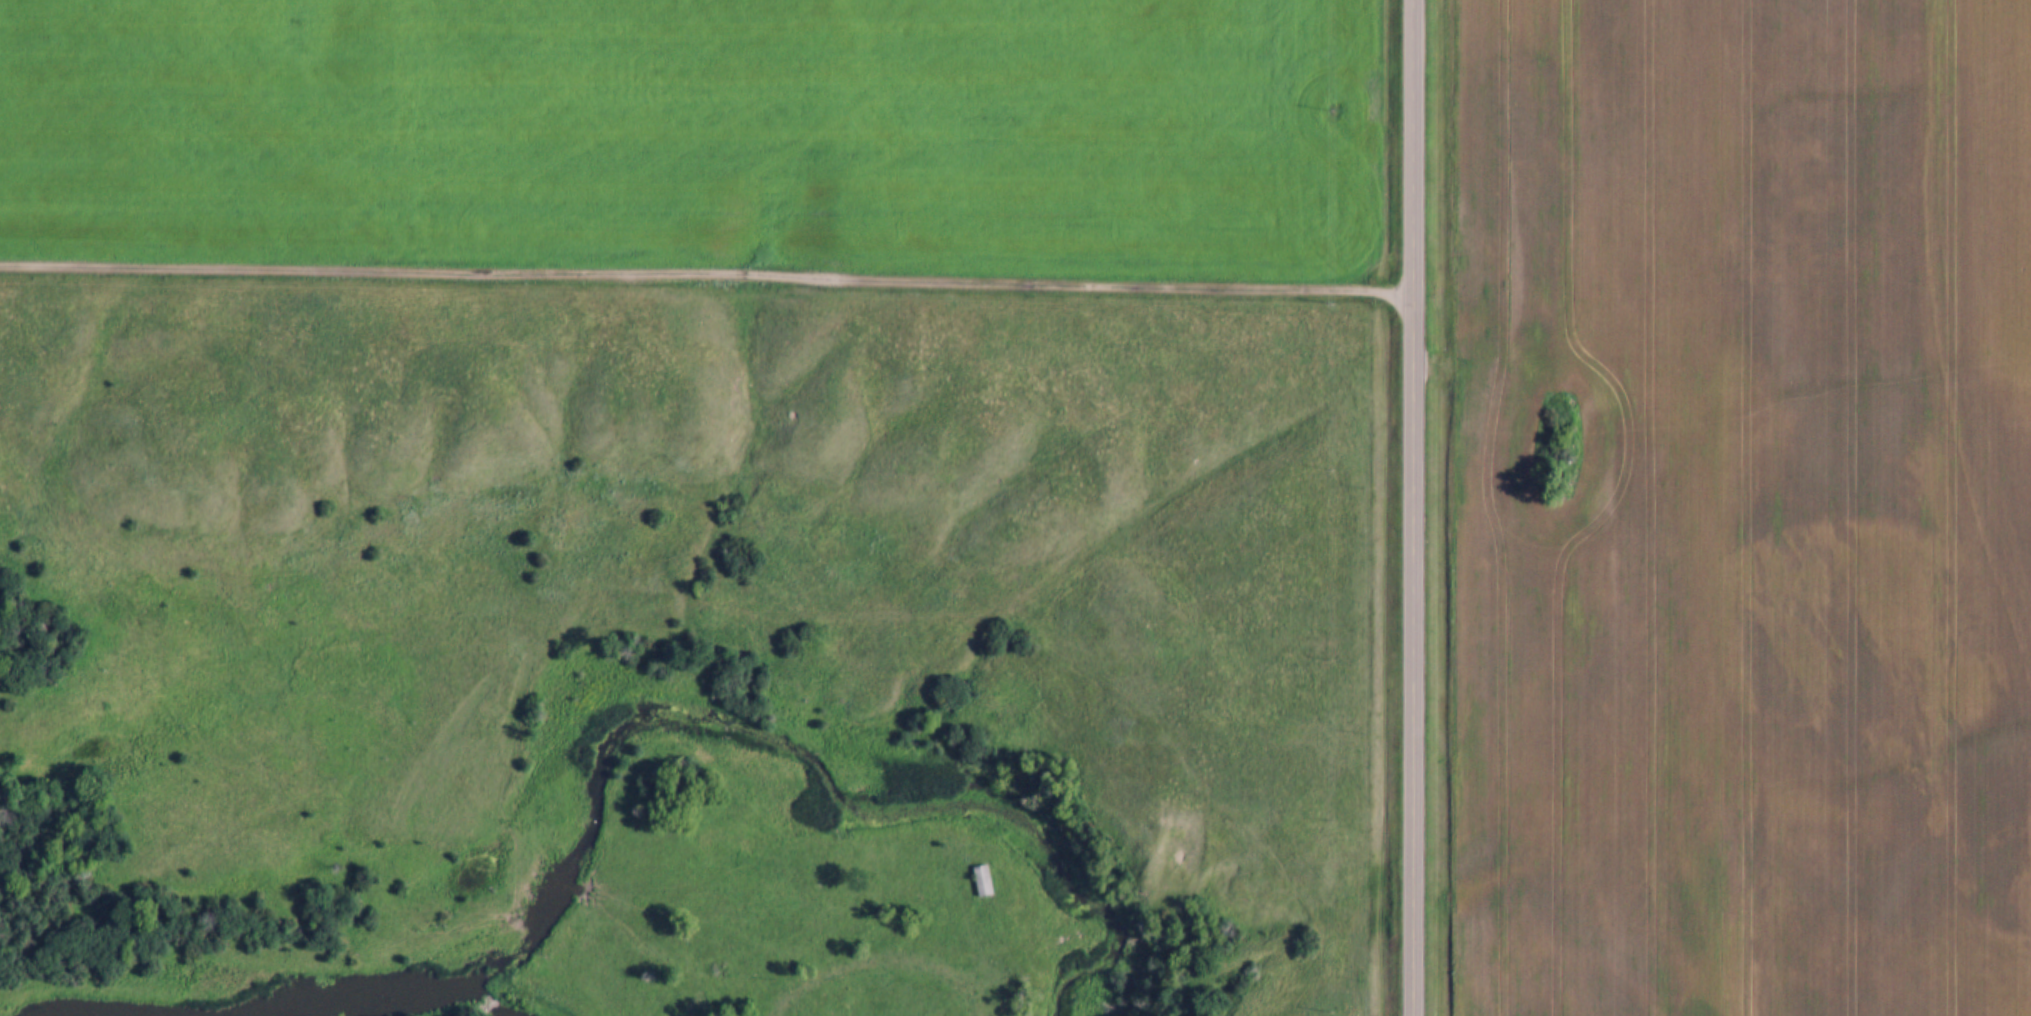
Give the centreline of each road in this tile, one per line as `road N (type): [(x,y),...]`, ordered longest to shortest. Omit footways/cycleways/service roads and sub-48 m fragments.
road 1 (tertiary): [(1414,1015),(1413,0)]
road 2 (track): [(976,1015),(965,991),(945,975),(883,961),(820,977),(769,1015)]

